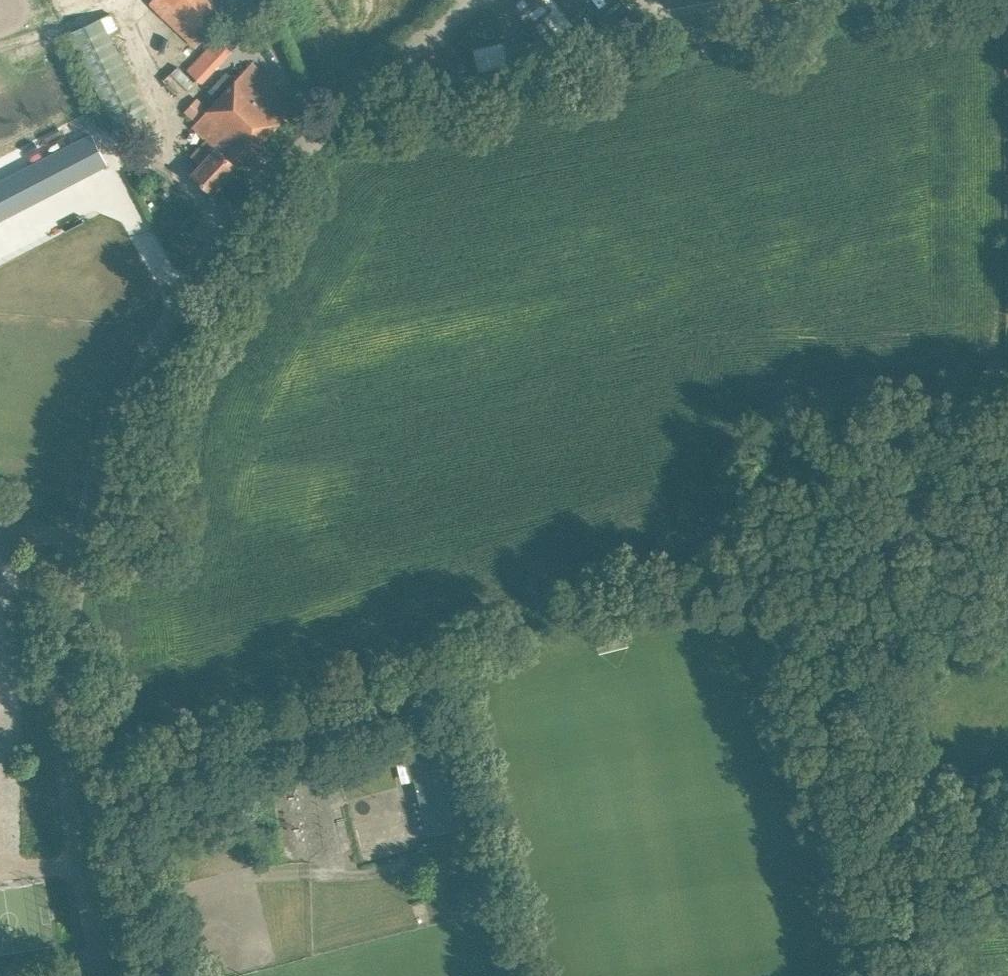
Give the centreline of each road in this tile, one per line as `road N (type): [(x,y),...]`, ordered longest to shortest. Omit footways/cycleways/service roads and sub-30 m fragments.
road 1 (unclassified): [(102,975),(67,774),(83,533),(106,451),(195,278),(336,116)]
road 2 (residential): [(251,0),(26,121),(0,41)]
road 3 (residential): [(336,116),(474,0)]
road 4 (residential): [(336,116),(271,0)]

